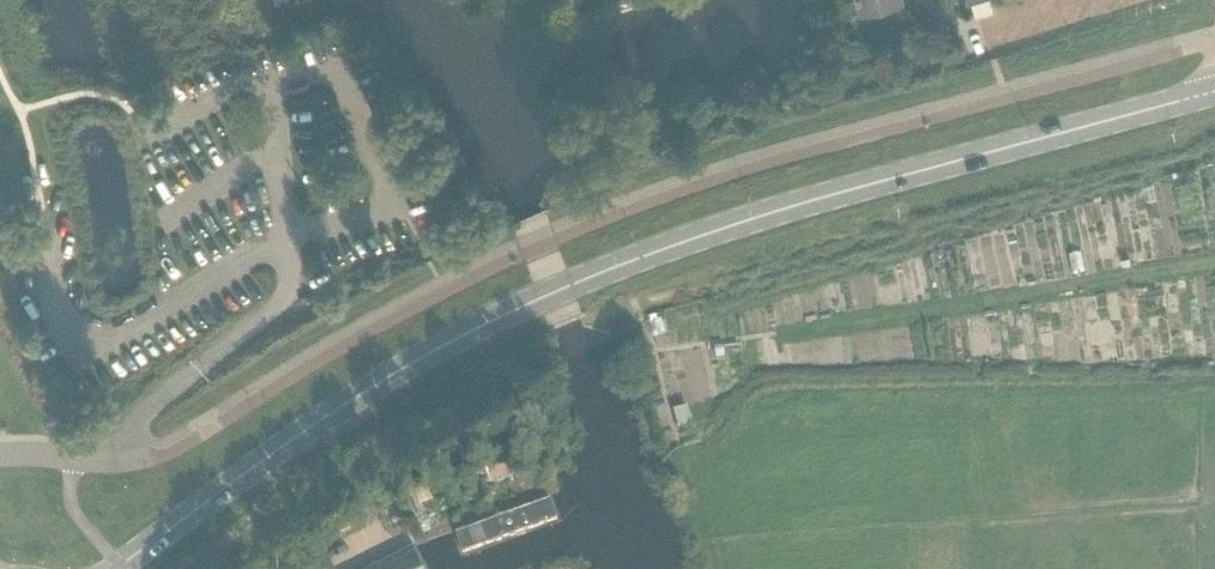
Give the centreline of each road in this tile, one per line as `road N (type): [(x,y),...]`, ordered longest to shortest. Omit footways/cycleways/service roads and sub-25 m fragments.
road 1 (secondary): [(113,568),(381,380),(573,283),(757,216),(1214,92)]
road 2 (track): [(1214,258),(786,330)]

